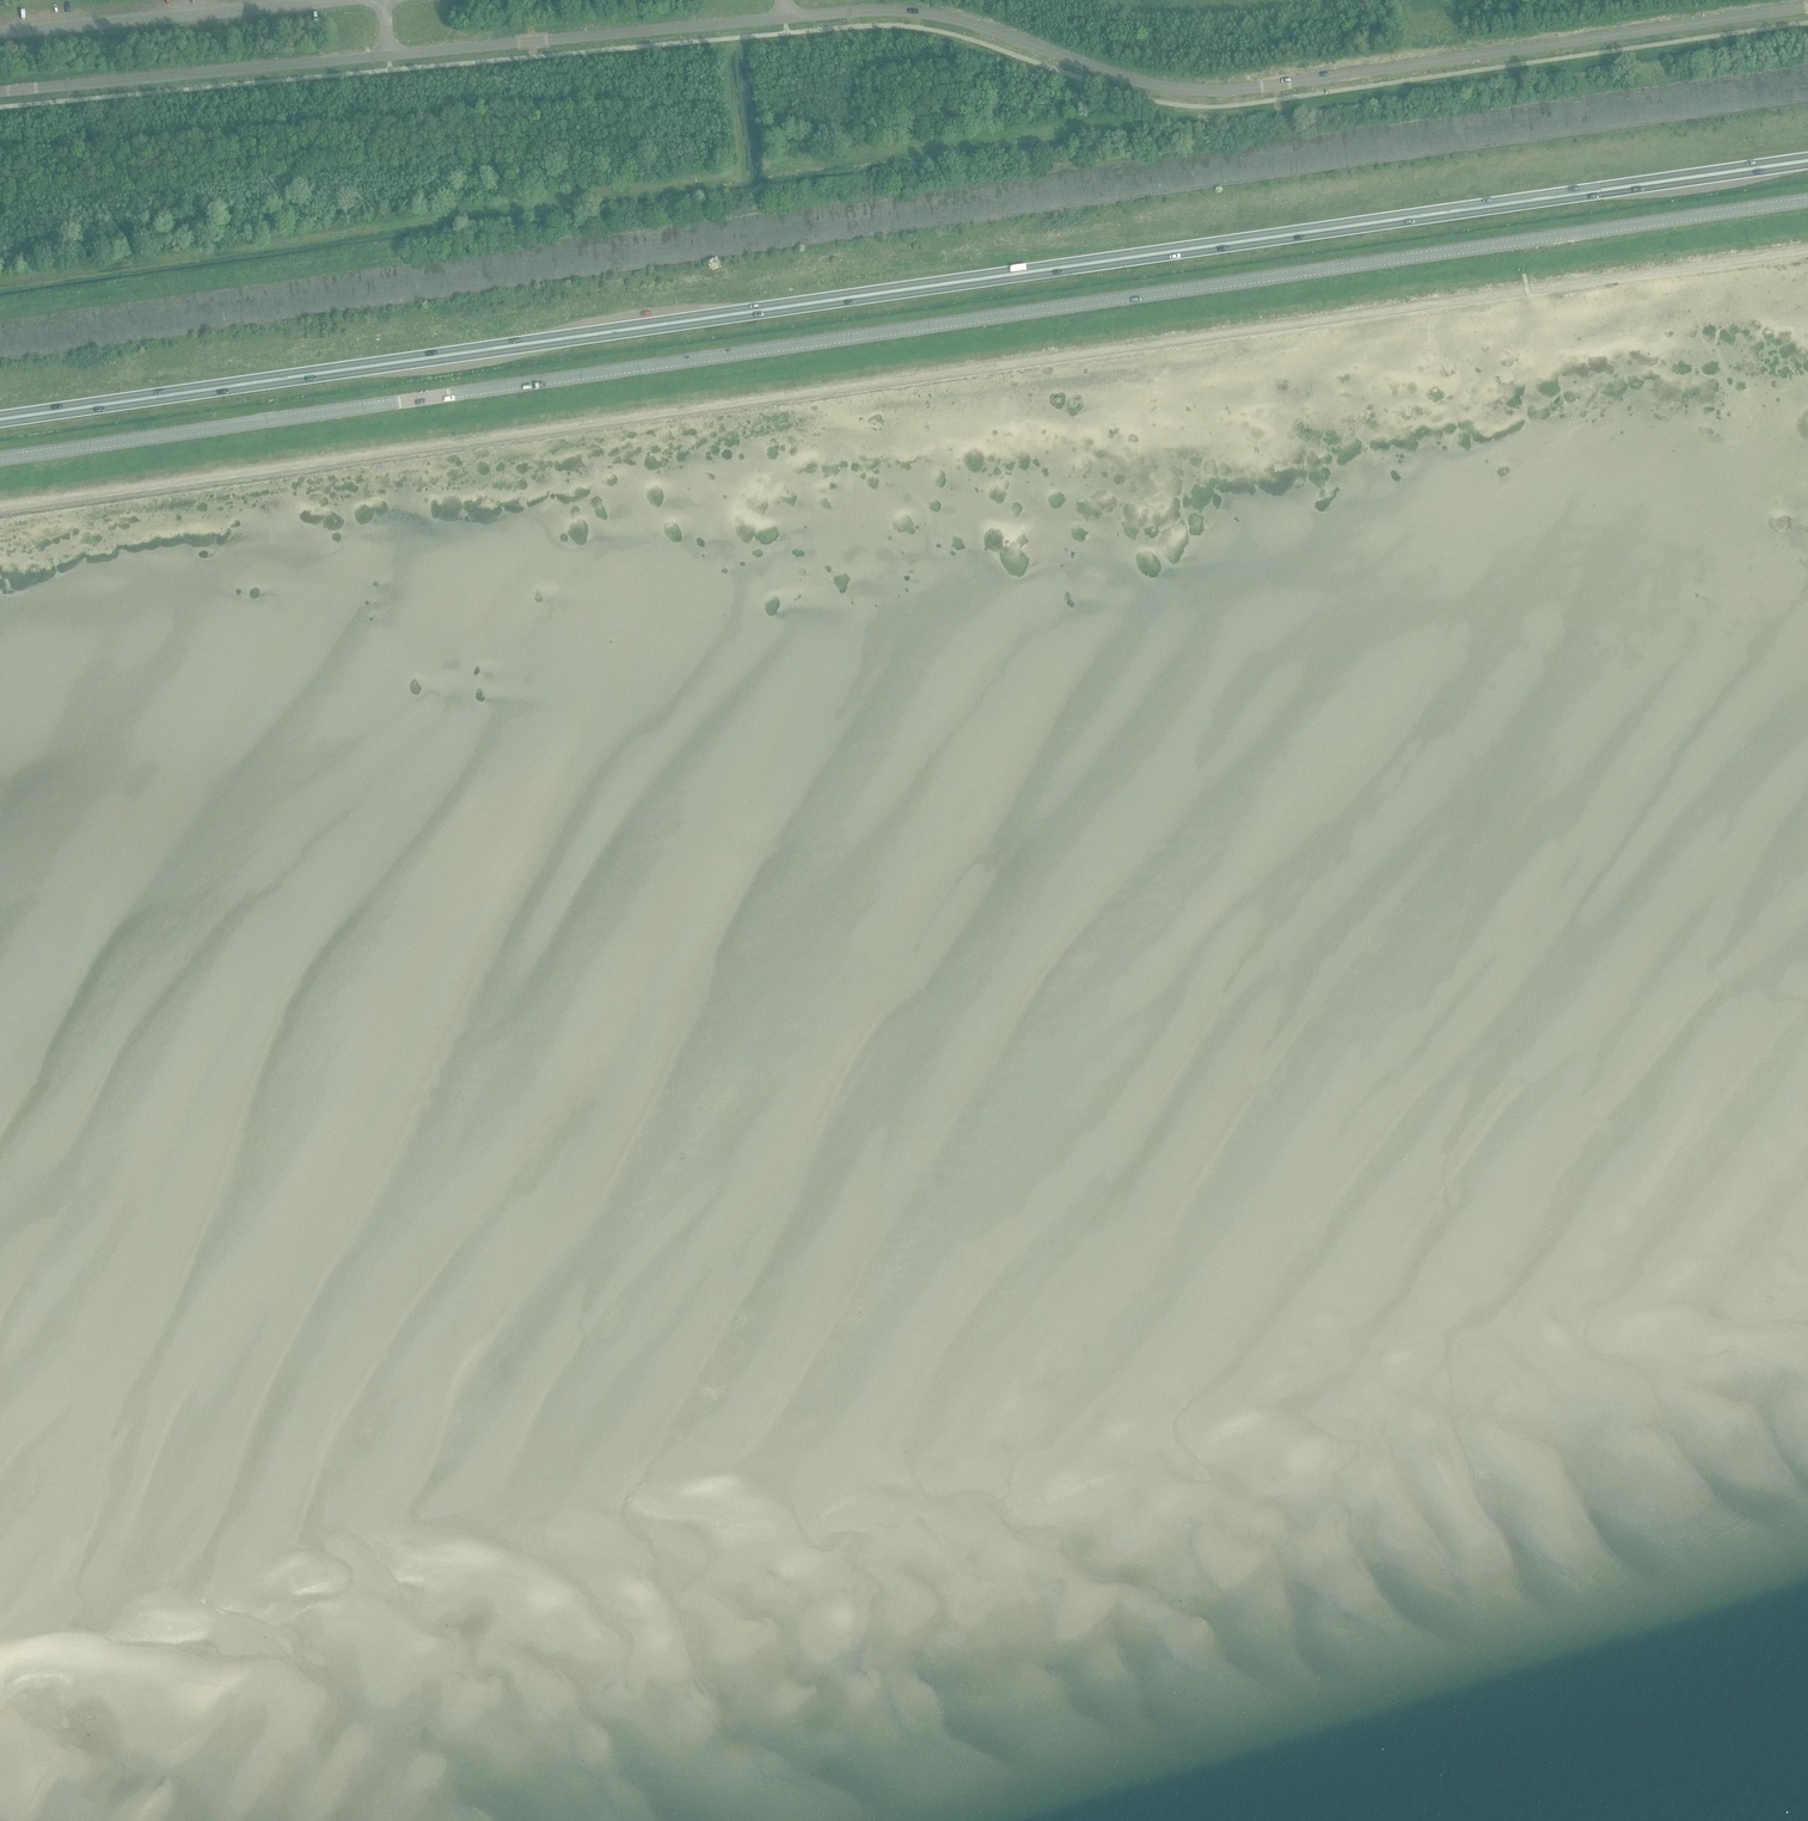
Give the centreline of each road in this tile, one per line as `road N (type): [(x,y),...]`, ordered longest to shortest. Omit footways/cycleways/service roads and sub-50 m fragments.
road 1 (trunk): [(0,420),(1807,160)]
road 2 (unclassified): [(0,459),(1807,200)]
road 3 (unclassified): [(786,18),(858,10),(936,15),(1152,85),(1232,91),(1807,7)]
road 4 (unclassified): [(388,55),(786,18)]
road 5 (unclassified): [(0,92),(388,55)]
road 6 (unclassified): [(357,0),(0,34)]

